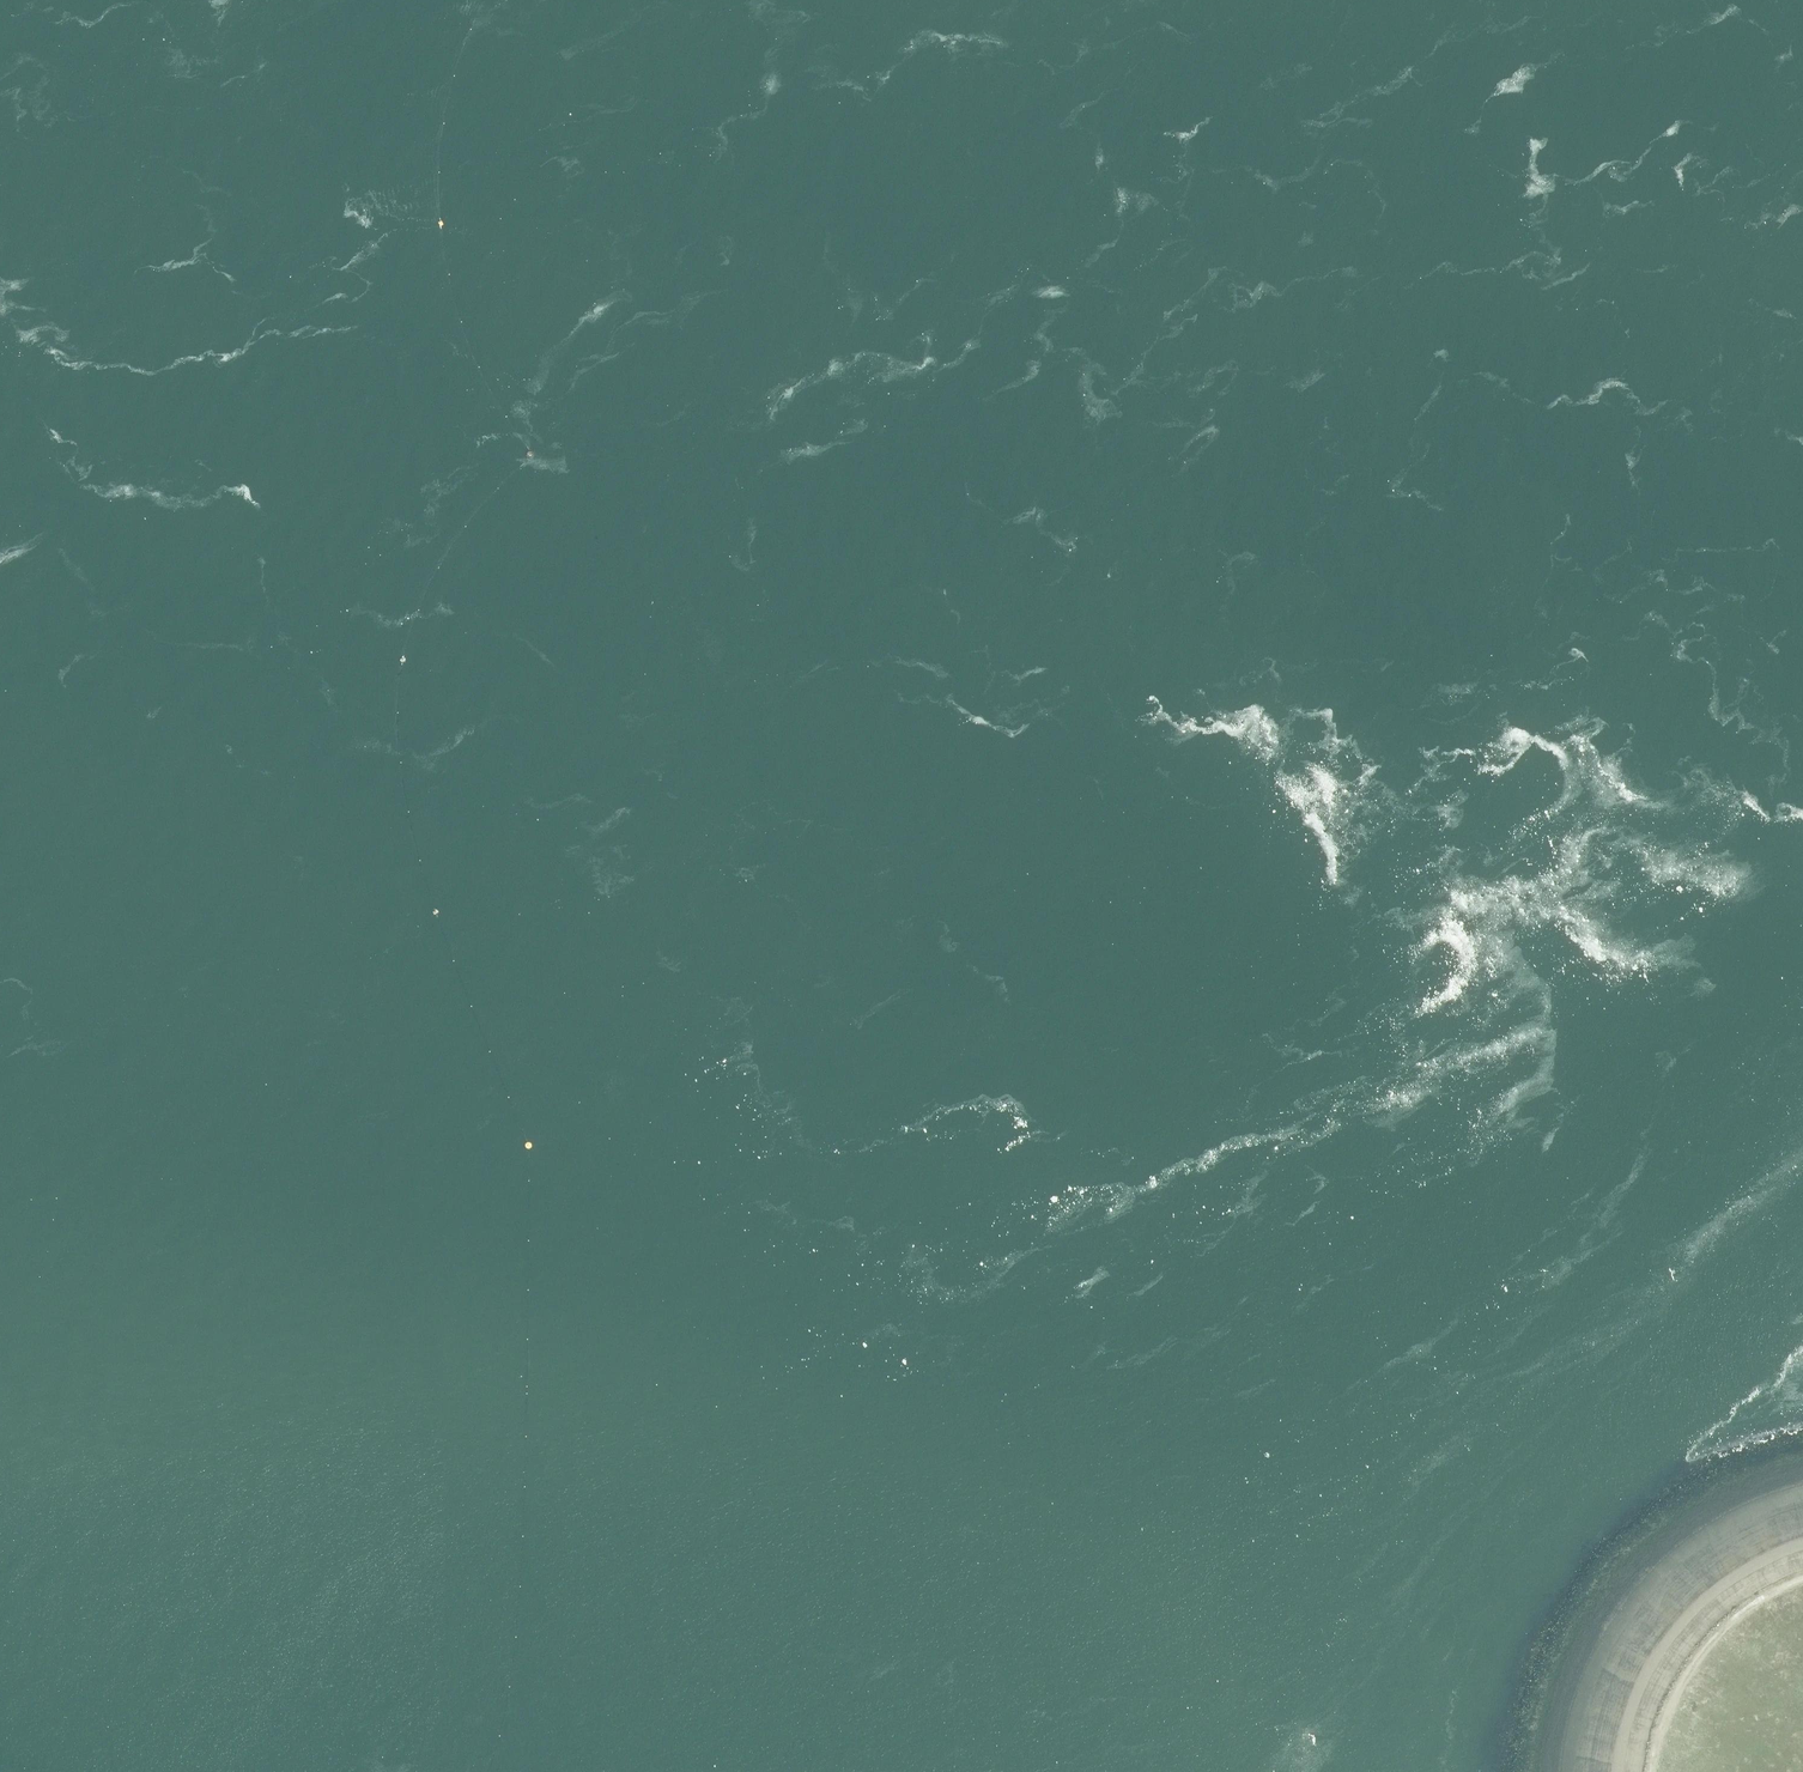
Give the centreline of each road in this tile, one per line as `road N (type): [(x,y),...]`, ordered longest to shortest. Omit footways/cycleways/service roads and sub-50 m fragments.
road 1 (track): [(1802,1564),(1716,1619),(1661,1708),(1654,1771)]

